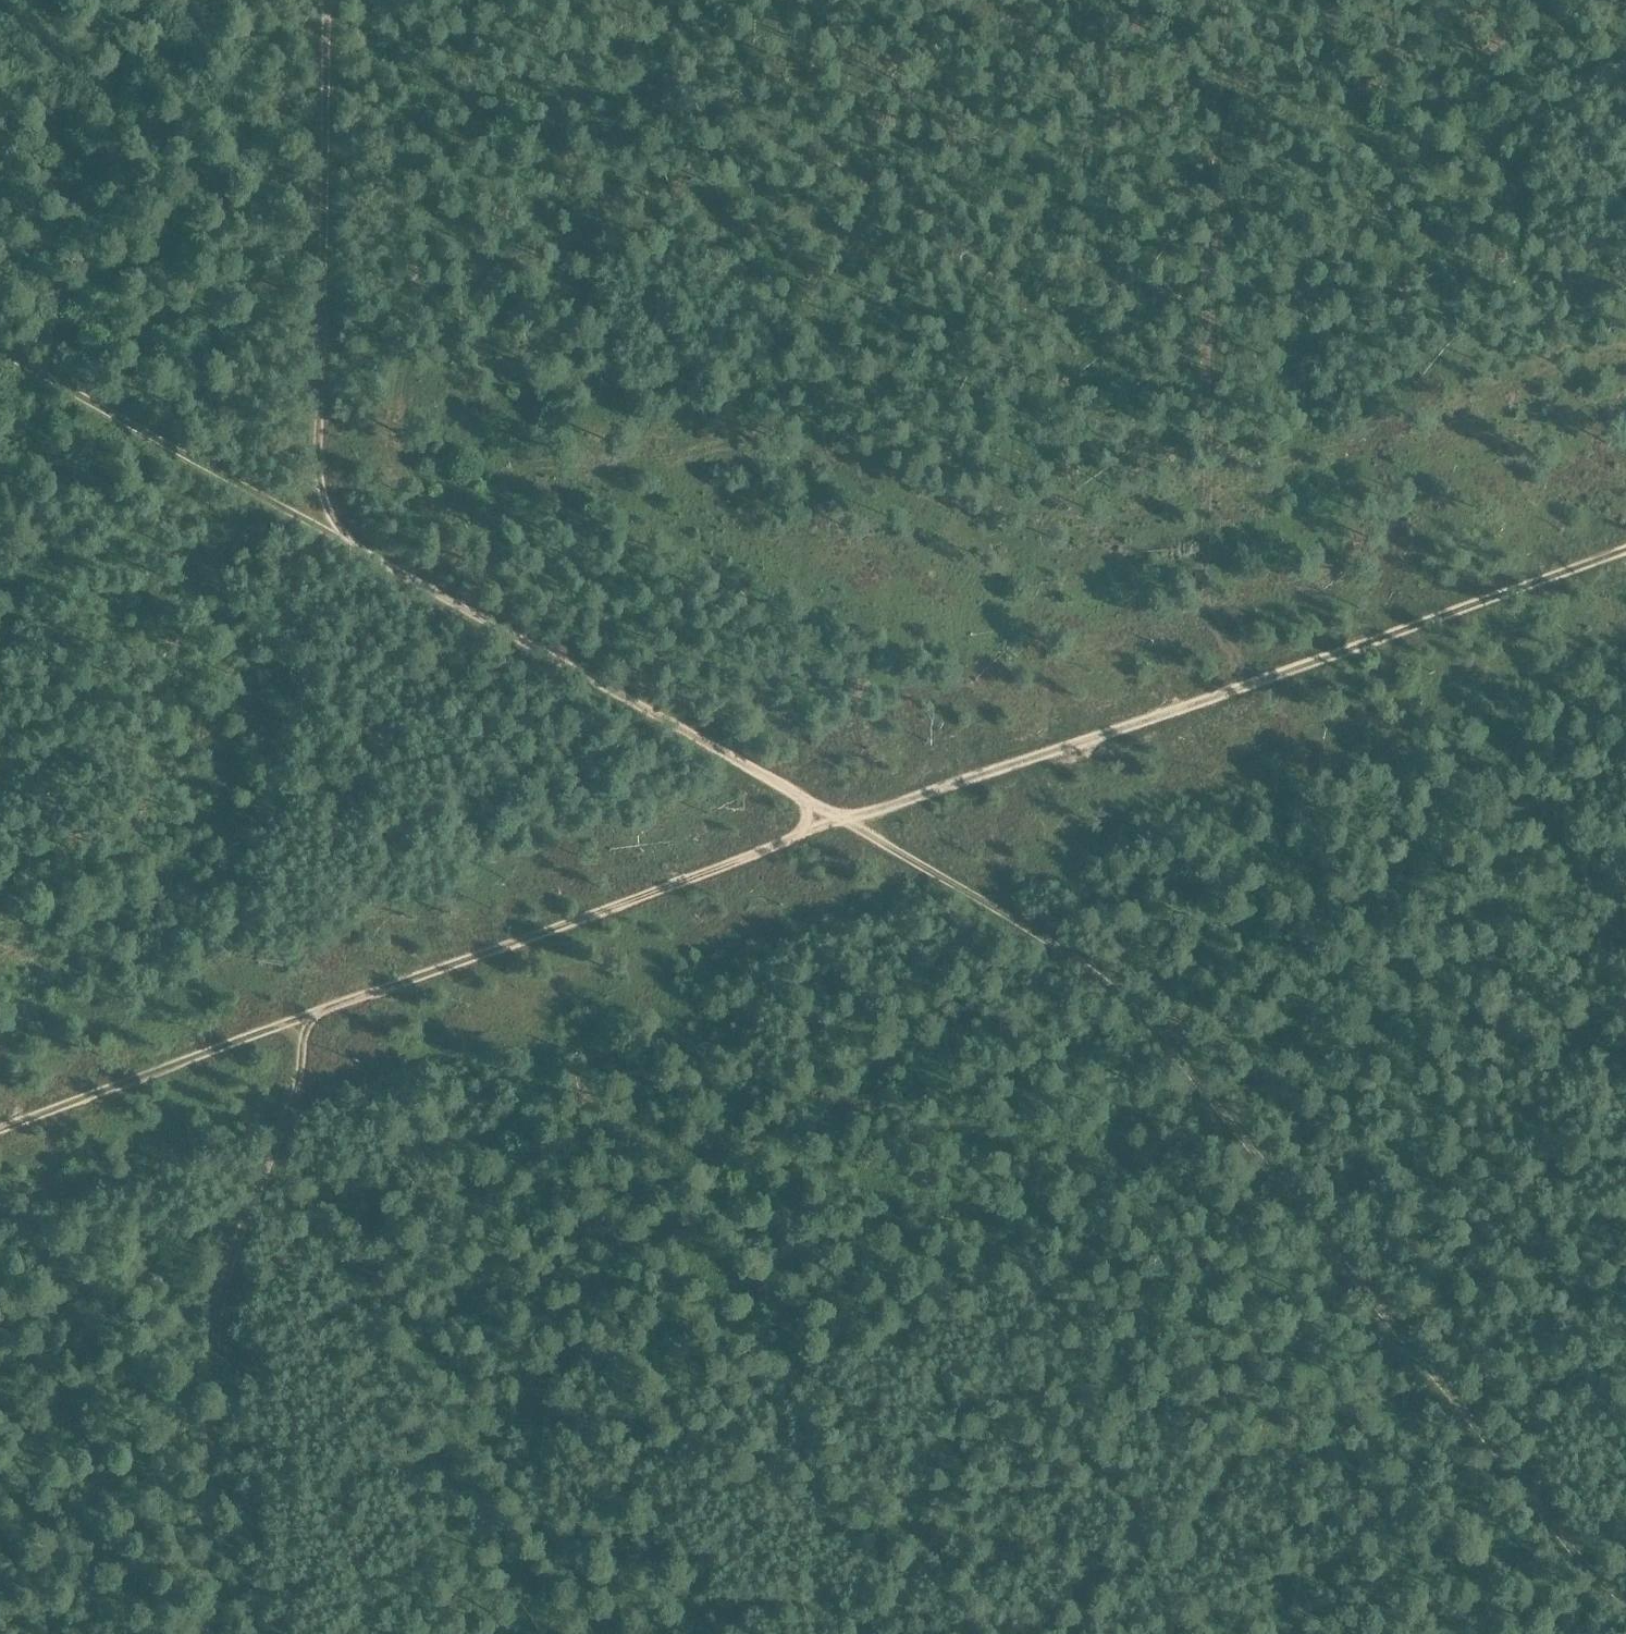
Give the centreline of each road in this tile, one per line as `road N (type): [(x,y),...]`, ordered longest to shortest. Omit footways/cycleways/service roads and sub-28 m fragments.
road 1 (track): [(1625,1605),(1186,1079),(1085,976),(843,817),(0,349)]
road 2 (track): [(1625,541),(0,1124)]
road 3 (track): [(328,0),(316,527)]

